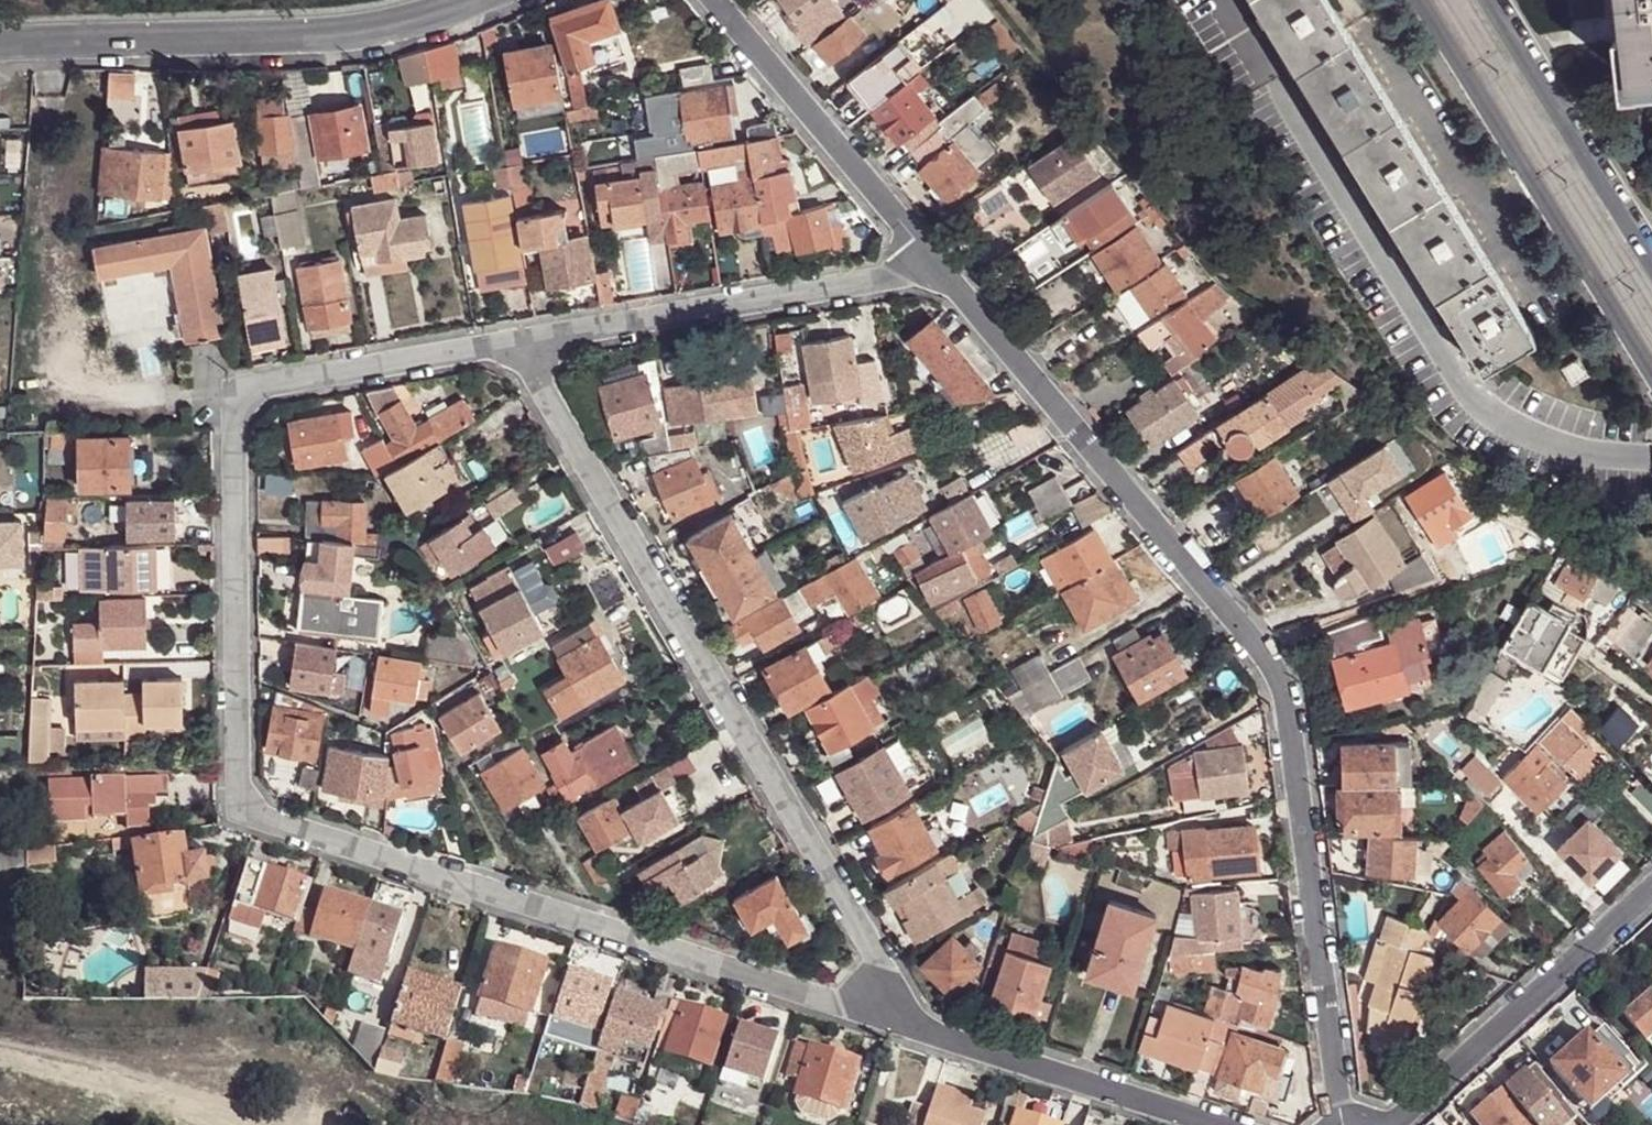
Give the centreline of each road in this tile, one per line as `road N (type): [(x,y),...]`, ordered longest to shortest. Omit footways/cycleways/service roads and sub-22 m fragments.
road 1 (residential): [(528,339),(254,391),(239,403),(241,815),(879,1010)]
road 2 (residential): [(934,263),(1274,667),(1288,695),(1343,1124)]
road 3 (residential): [(528,339),(882,971),(879,1010)]
road 4 (residential): [(0,42),(223,44),(328,35),(469,0)]
road 5 (tertiary): [(1421,0),(1651,368)]
road 6 (residential): [(934,263),(528,339)]
road 7 (residential): [(879,1010),(1253,1124)]
road 8 (residential): [(1389,1124),(1651,890)]
road 9 (residential): [(713,0),(934,263)]
road 10 (tertiary): [(1651,267),(1485,0)]
road 11 (track): [(0,1050),(188,1093),(263,1124)]

